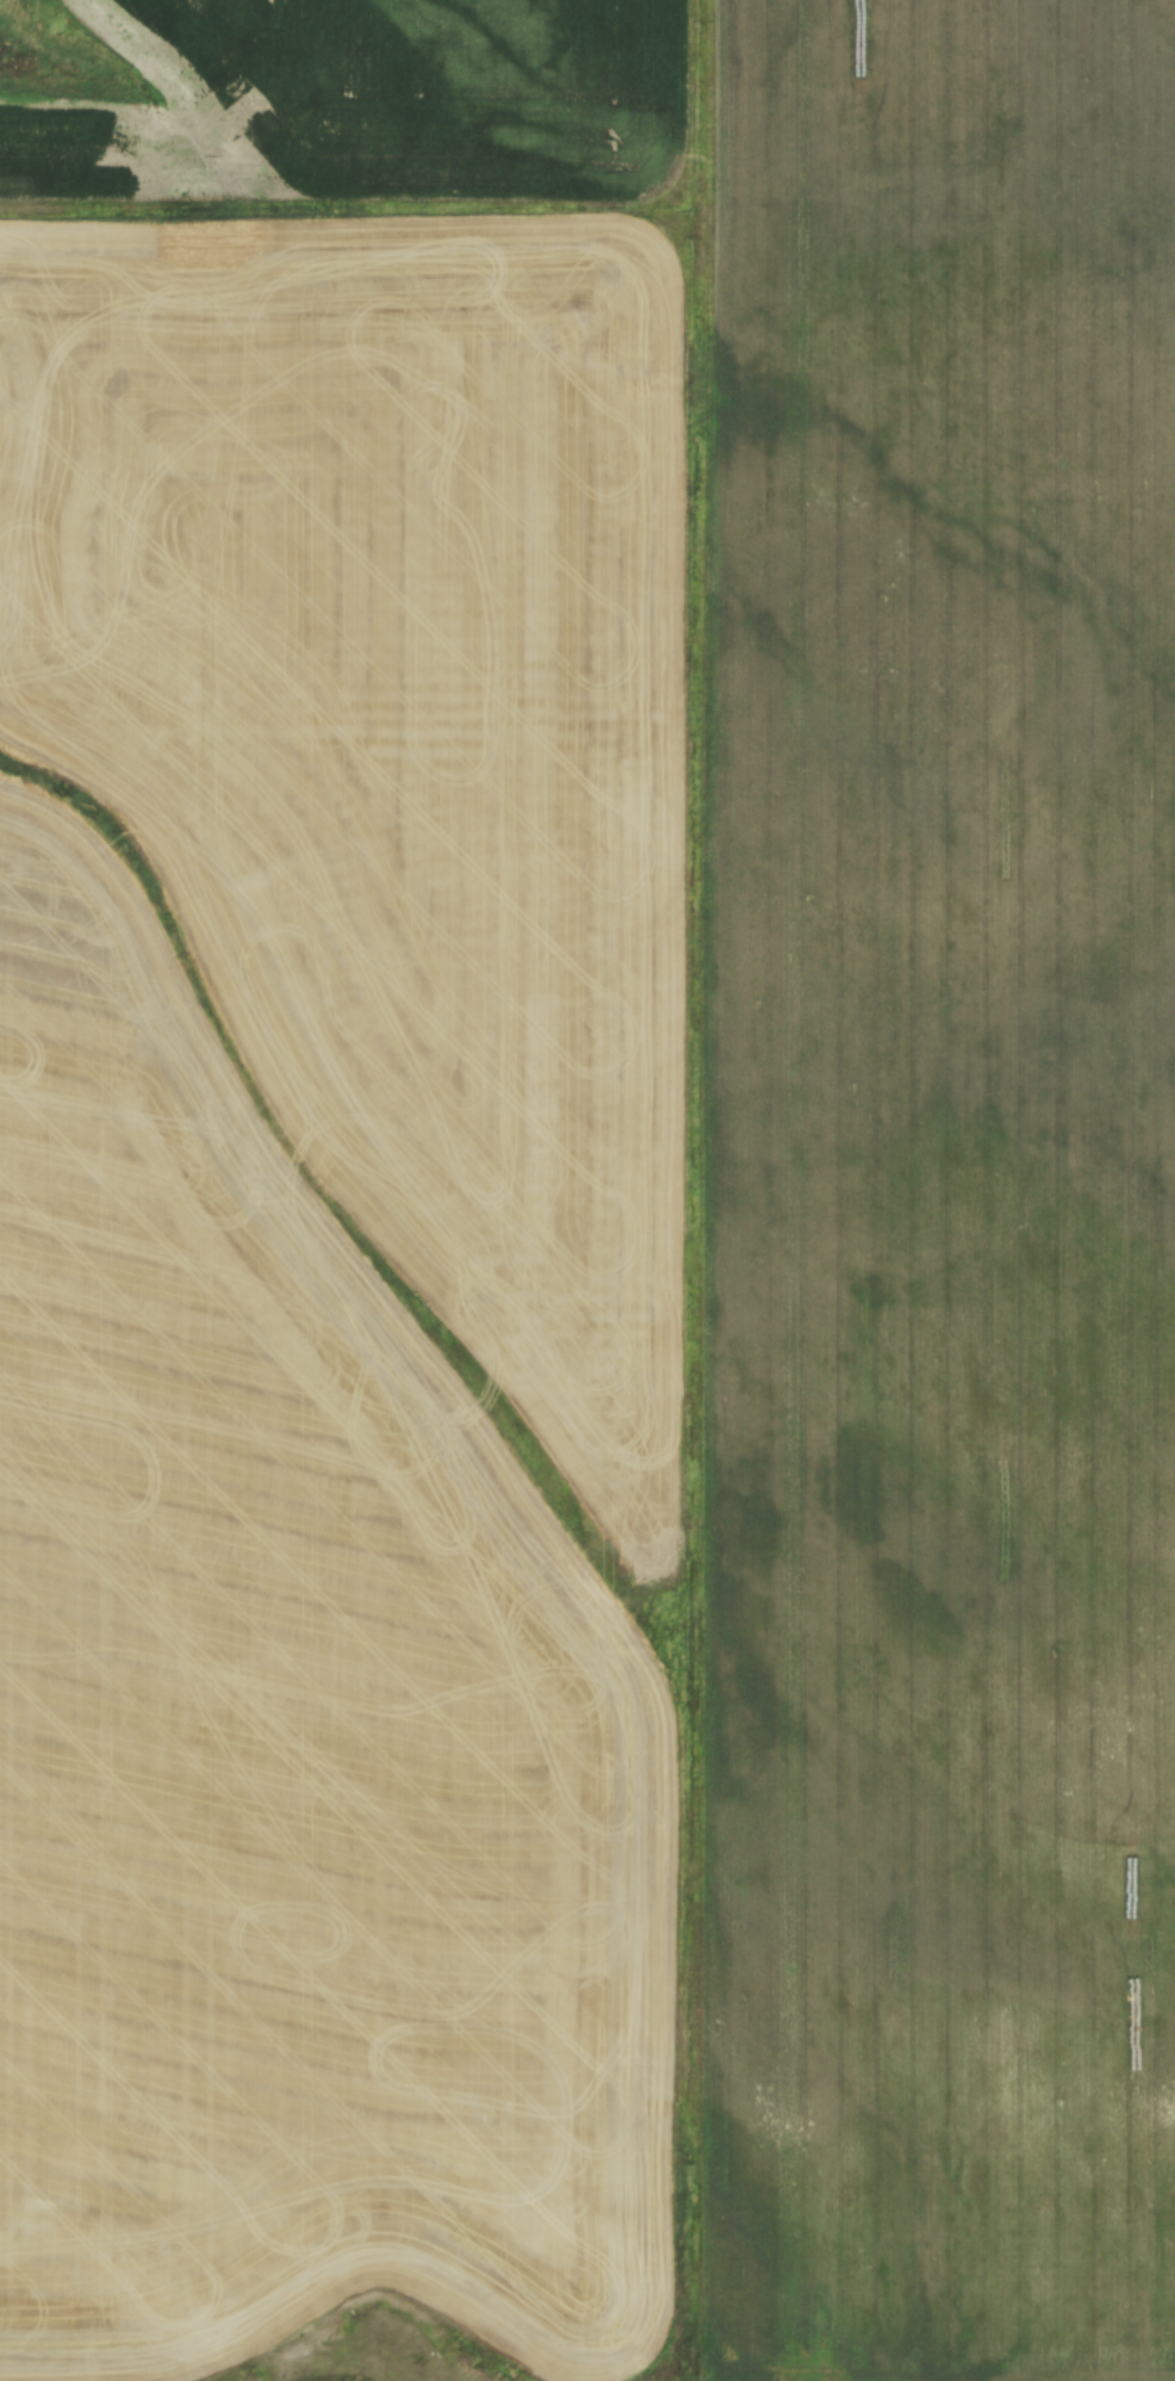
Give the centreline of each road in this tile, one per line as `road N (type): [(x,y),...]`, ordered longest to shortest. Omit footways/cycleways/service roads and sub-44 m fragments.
road 1 (track): [(695,2380),(707,0)]

